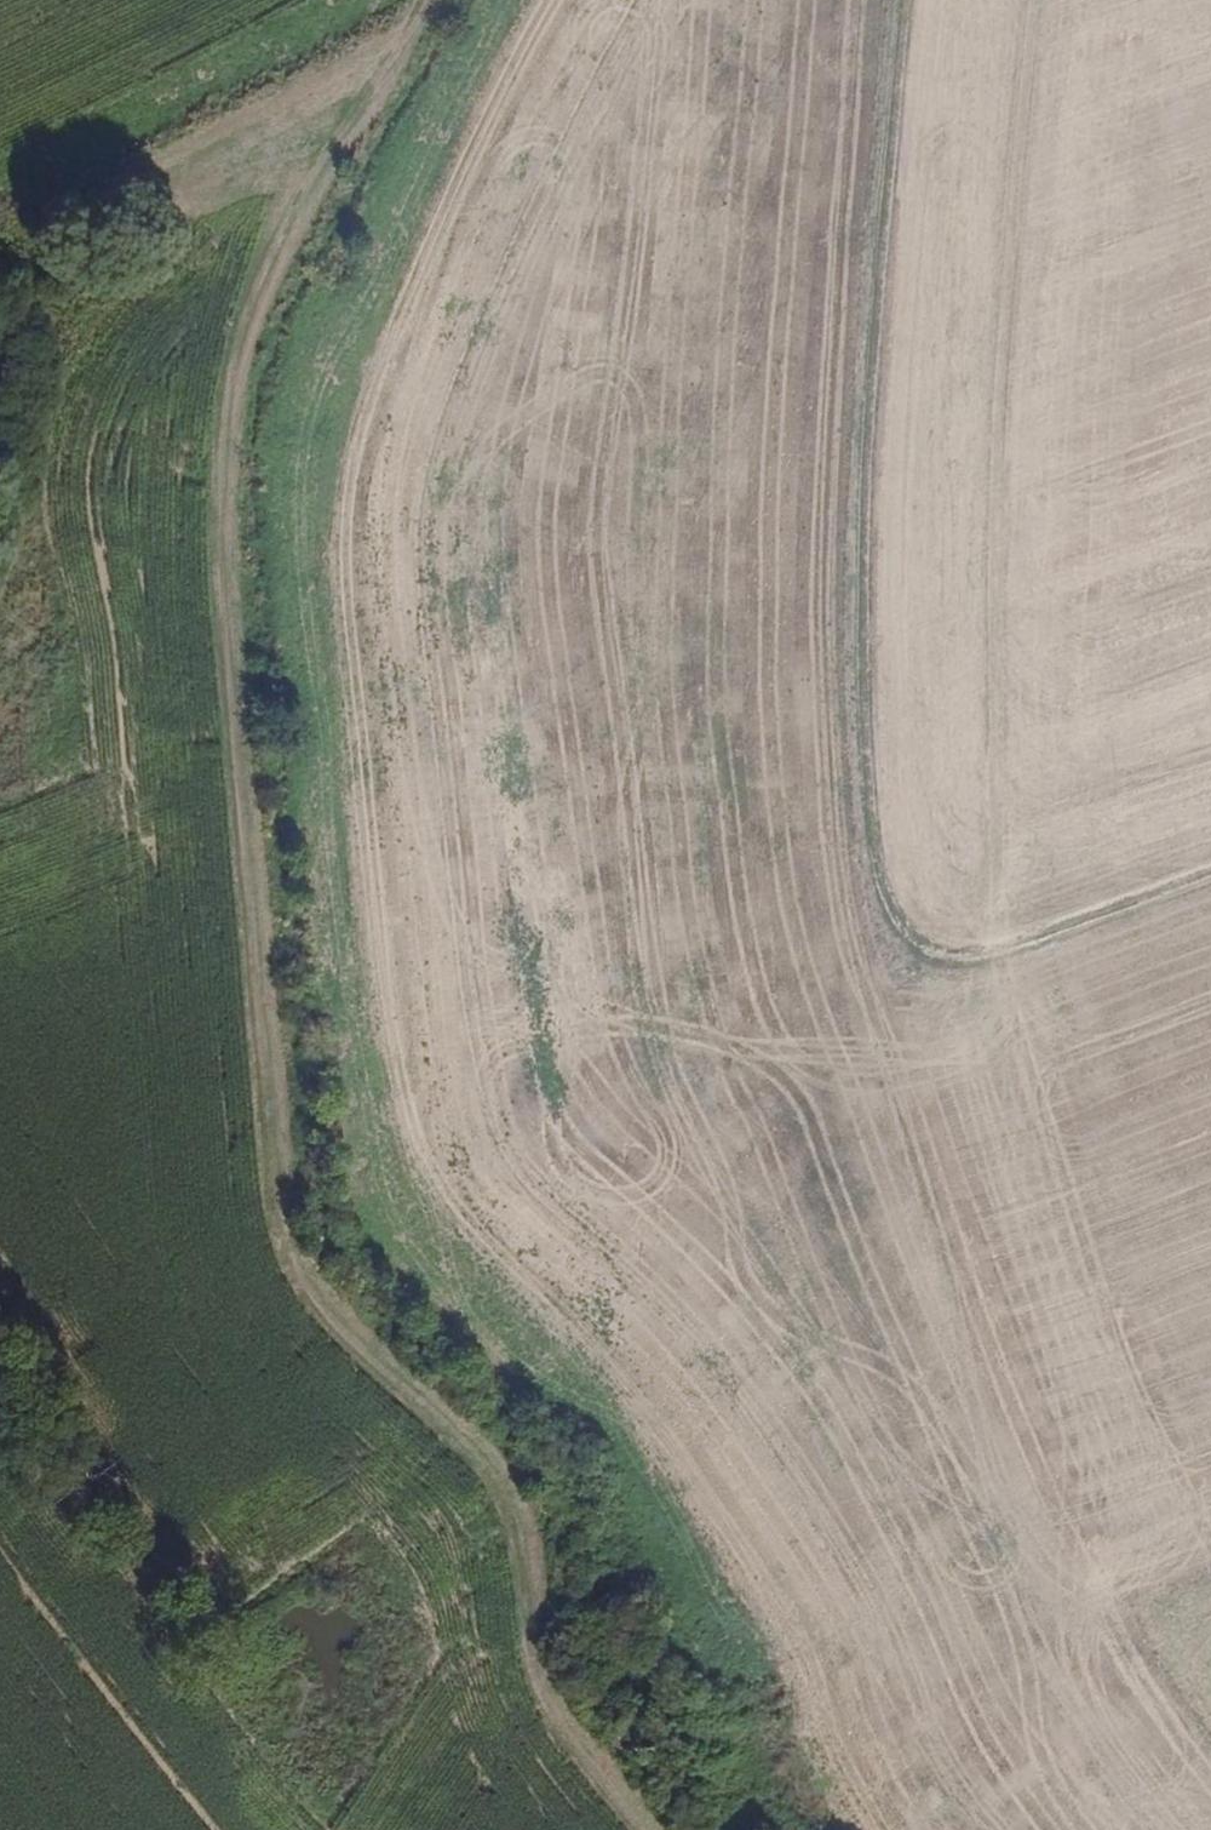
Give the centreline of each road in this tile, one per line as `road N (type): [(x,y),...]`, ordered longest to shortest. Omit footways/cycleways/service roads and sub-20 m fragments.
road 1 (track): [(427,0),(298,207),(235,346),(225,468),(281,1229),(319,1301),(487,1458),(522,1515),(530,1621),(547,1692),(646,1829)]
road 2 (track): [(908,0),(869,434),(860,689),(882,899),(910,957),(988,965),(1210,887)]

